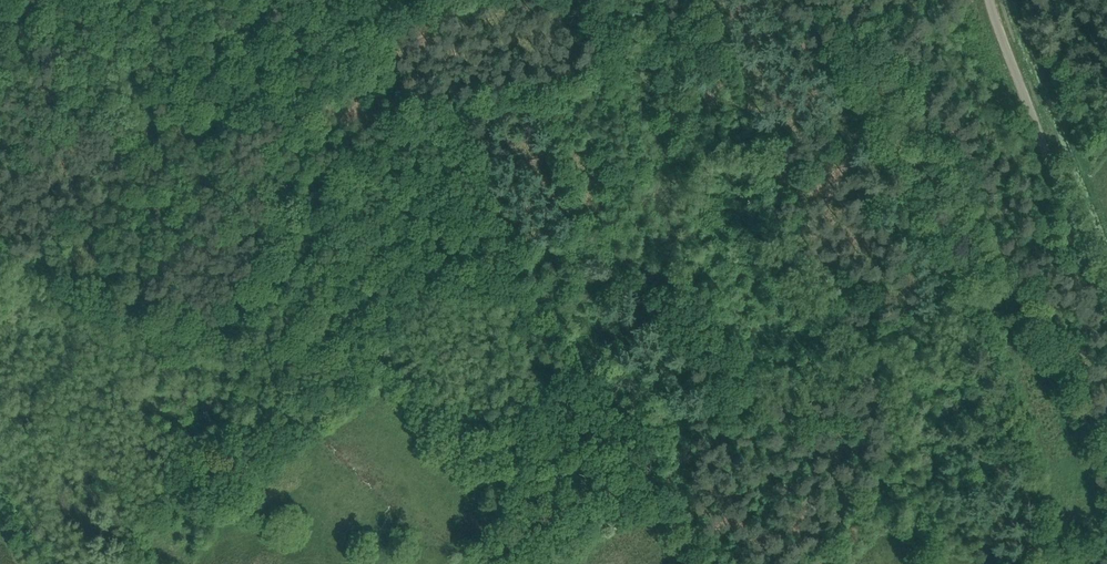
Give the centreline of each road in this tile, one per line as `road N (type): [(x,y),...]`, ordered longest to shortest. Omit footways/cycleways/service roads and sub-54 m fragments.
road 1 (track): [(782,0),(870,124),(977,338),(1009,414),(1036,539),(1106,554)]
road 2 (unclassified): [(1106,319),(993,0)]

